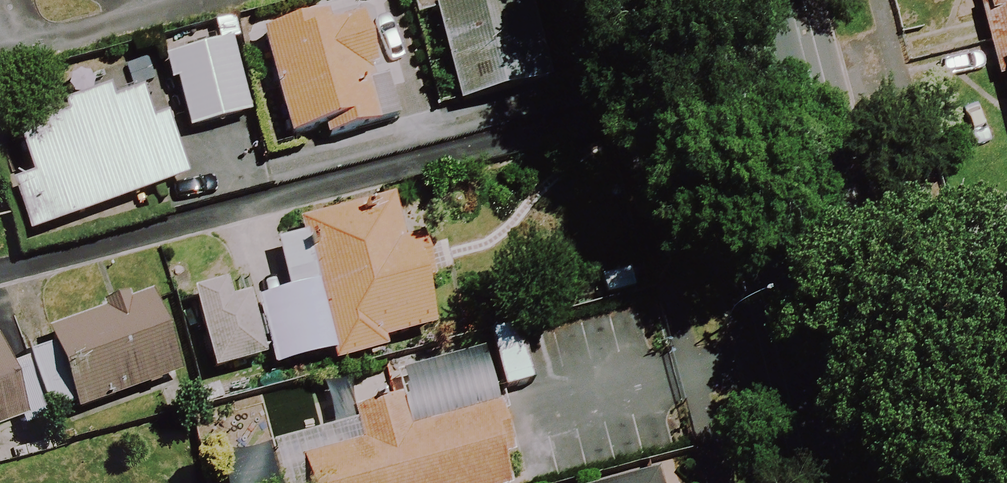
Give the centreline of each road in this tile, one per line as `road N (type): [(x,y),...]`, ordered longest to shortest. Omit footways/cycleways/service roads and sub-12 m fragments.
road 1 (residential): [(756,64),(0,275)]
road 2 (secondary): [(756,64),(827,336),(854,482)]

